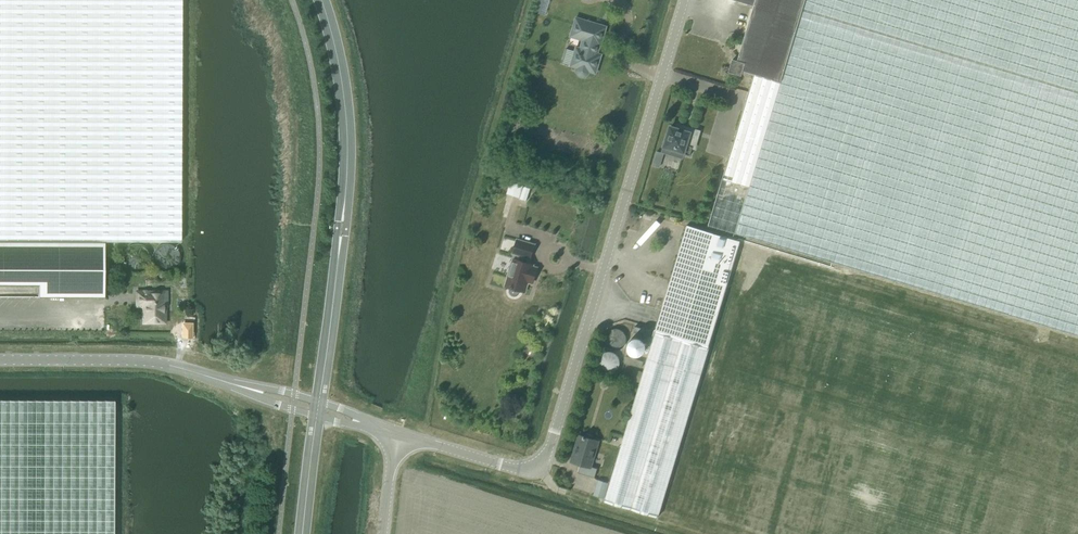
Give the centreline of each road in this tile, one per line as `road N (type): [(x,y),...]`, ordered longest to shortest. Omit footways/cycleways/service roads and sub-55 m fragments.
road 1 (unclassified): [(399,436),(507,466),(540,465),(684,0)]
road 2 (unclassified): [(0,360),(161,363),(399,436)]

